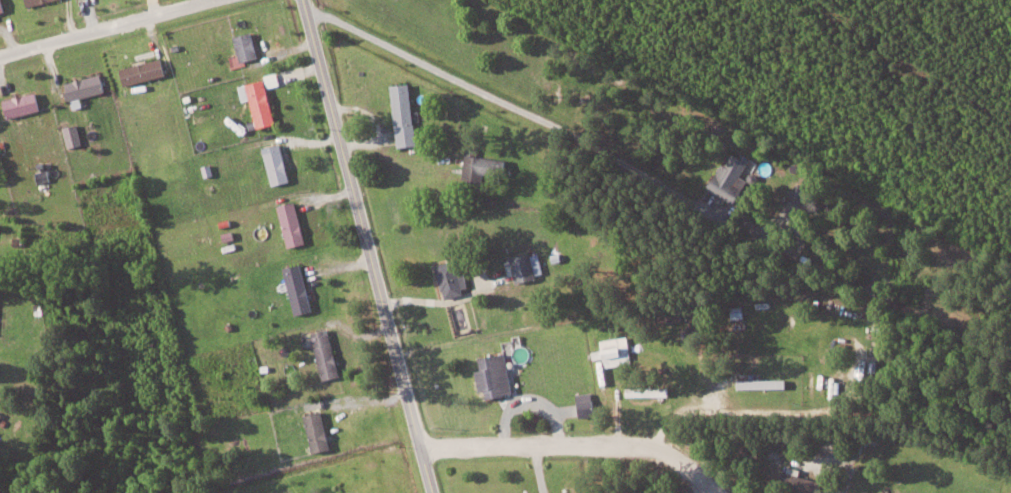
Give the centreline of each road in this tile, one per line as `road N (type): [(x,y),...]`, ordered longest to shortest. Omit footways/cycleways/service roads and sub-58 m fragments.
road 1 (residential): [(435,492),(302,0)]
road 2 (residential): [(423,447),(640,437),(711,492)]
road 3 (residential): [(0,54),(199,0)]

